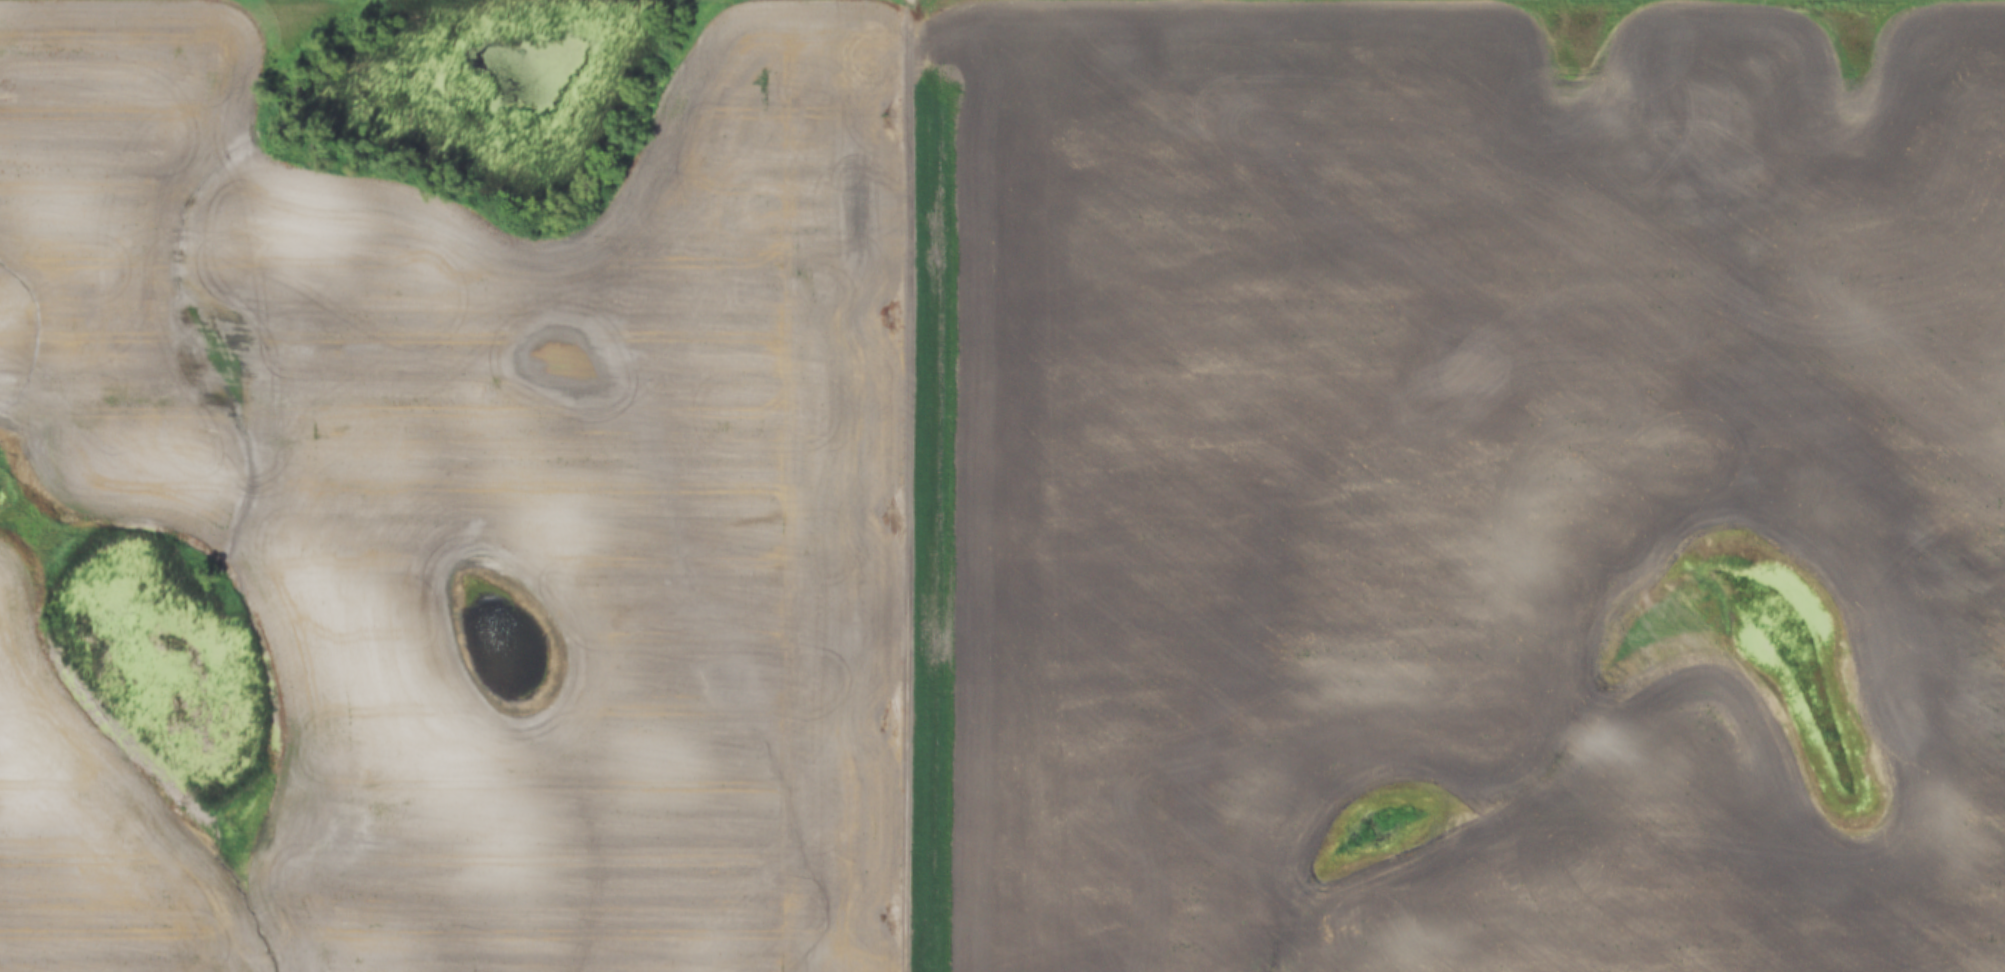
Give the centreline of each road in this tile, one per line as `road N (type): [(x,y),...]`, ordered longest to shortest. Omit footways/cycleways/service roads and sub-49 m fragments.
road 1 (track): [(909,971),(921,379),(908,0)]

